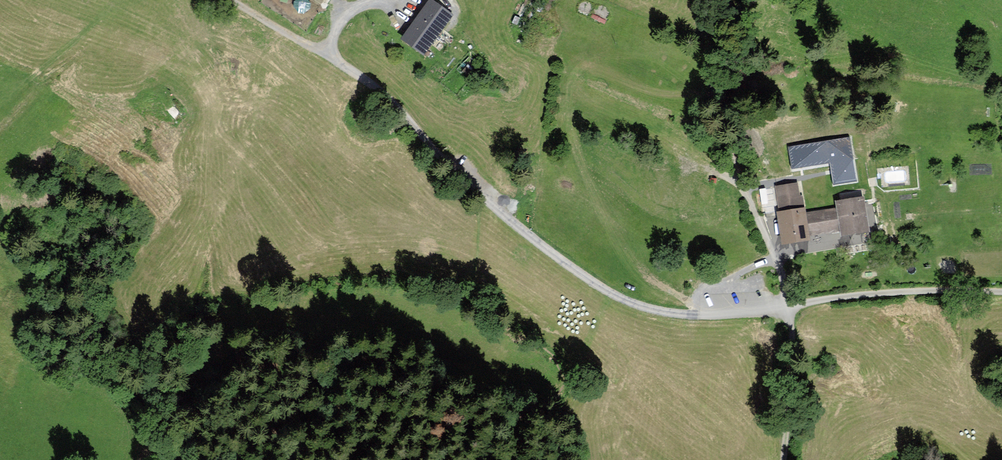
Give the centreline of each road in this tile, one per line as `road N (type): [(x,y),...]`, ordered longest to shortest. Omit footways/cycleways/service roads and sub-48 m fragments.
road 1 (unclassified): [(333,61),(388,99),(531,237),(645,307),(721,314),(863,294),(1001,292)]
road 2 (track): [(784,459),(794,373),(783,280),(713,92),(721,24),(733,0)]

